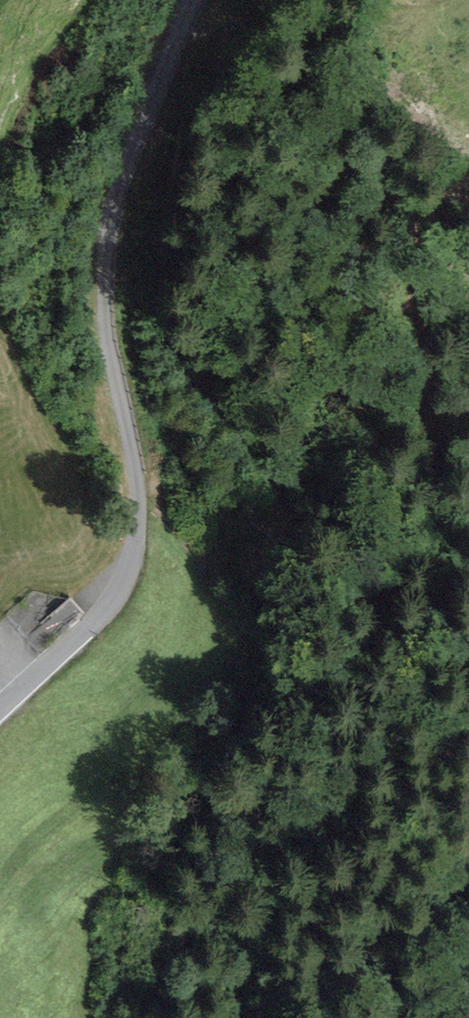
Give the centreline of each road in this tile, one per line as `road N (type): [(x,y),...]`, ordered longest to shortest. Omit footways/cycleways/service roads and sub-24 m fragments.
road 1 (track): [(136,1017),(346,662),(218,378),(171,310),(169,60)]
road 2 (tertiary): [(0,708),(118,597),(134,559),(135,457),(109,339),(109,229),(194,0)]

